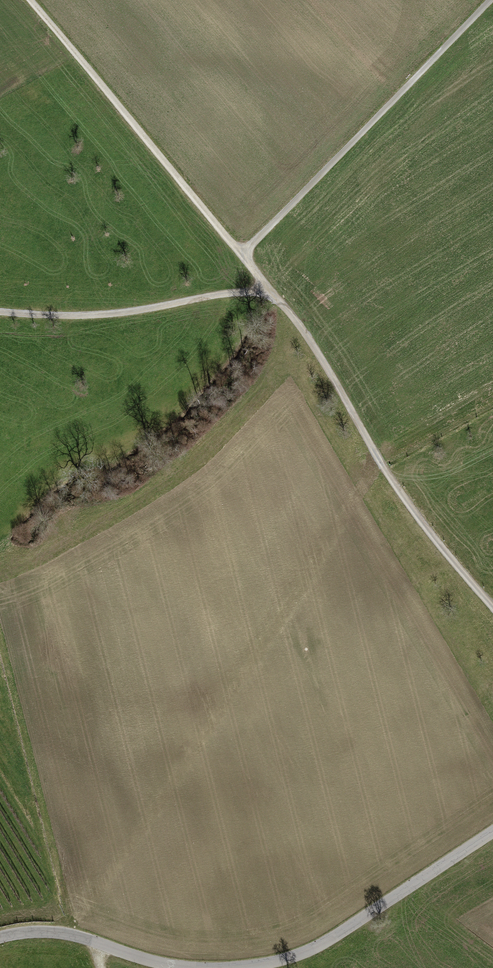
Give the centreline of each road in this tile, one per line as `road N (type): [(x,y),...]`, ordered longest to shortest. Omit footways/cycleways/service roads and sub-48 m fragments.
road 1 (track): [(0,311),(106,314),(239,293),(279,302),(410,506),(492,607)]
road 2 (unclassified): [(492,833),(322,944),(248,967),(197,967),(40,928),(0,934)]
road 3 (track): [(30,0),(258,275),(264,293)]
road 4 (track): [(241,256),(490,0)]

